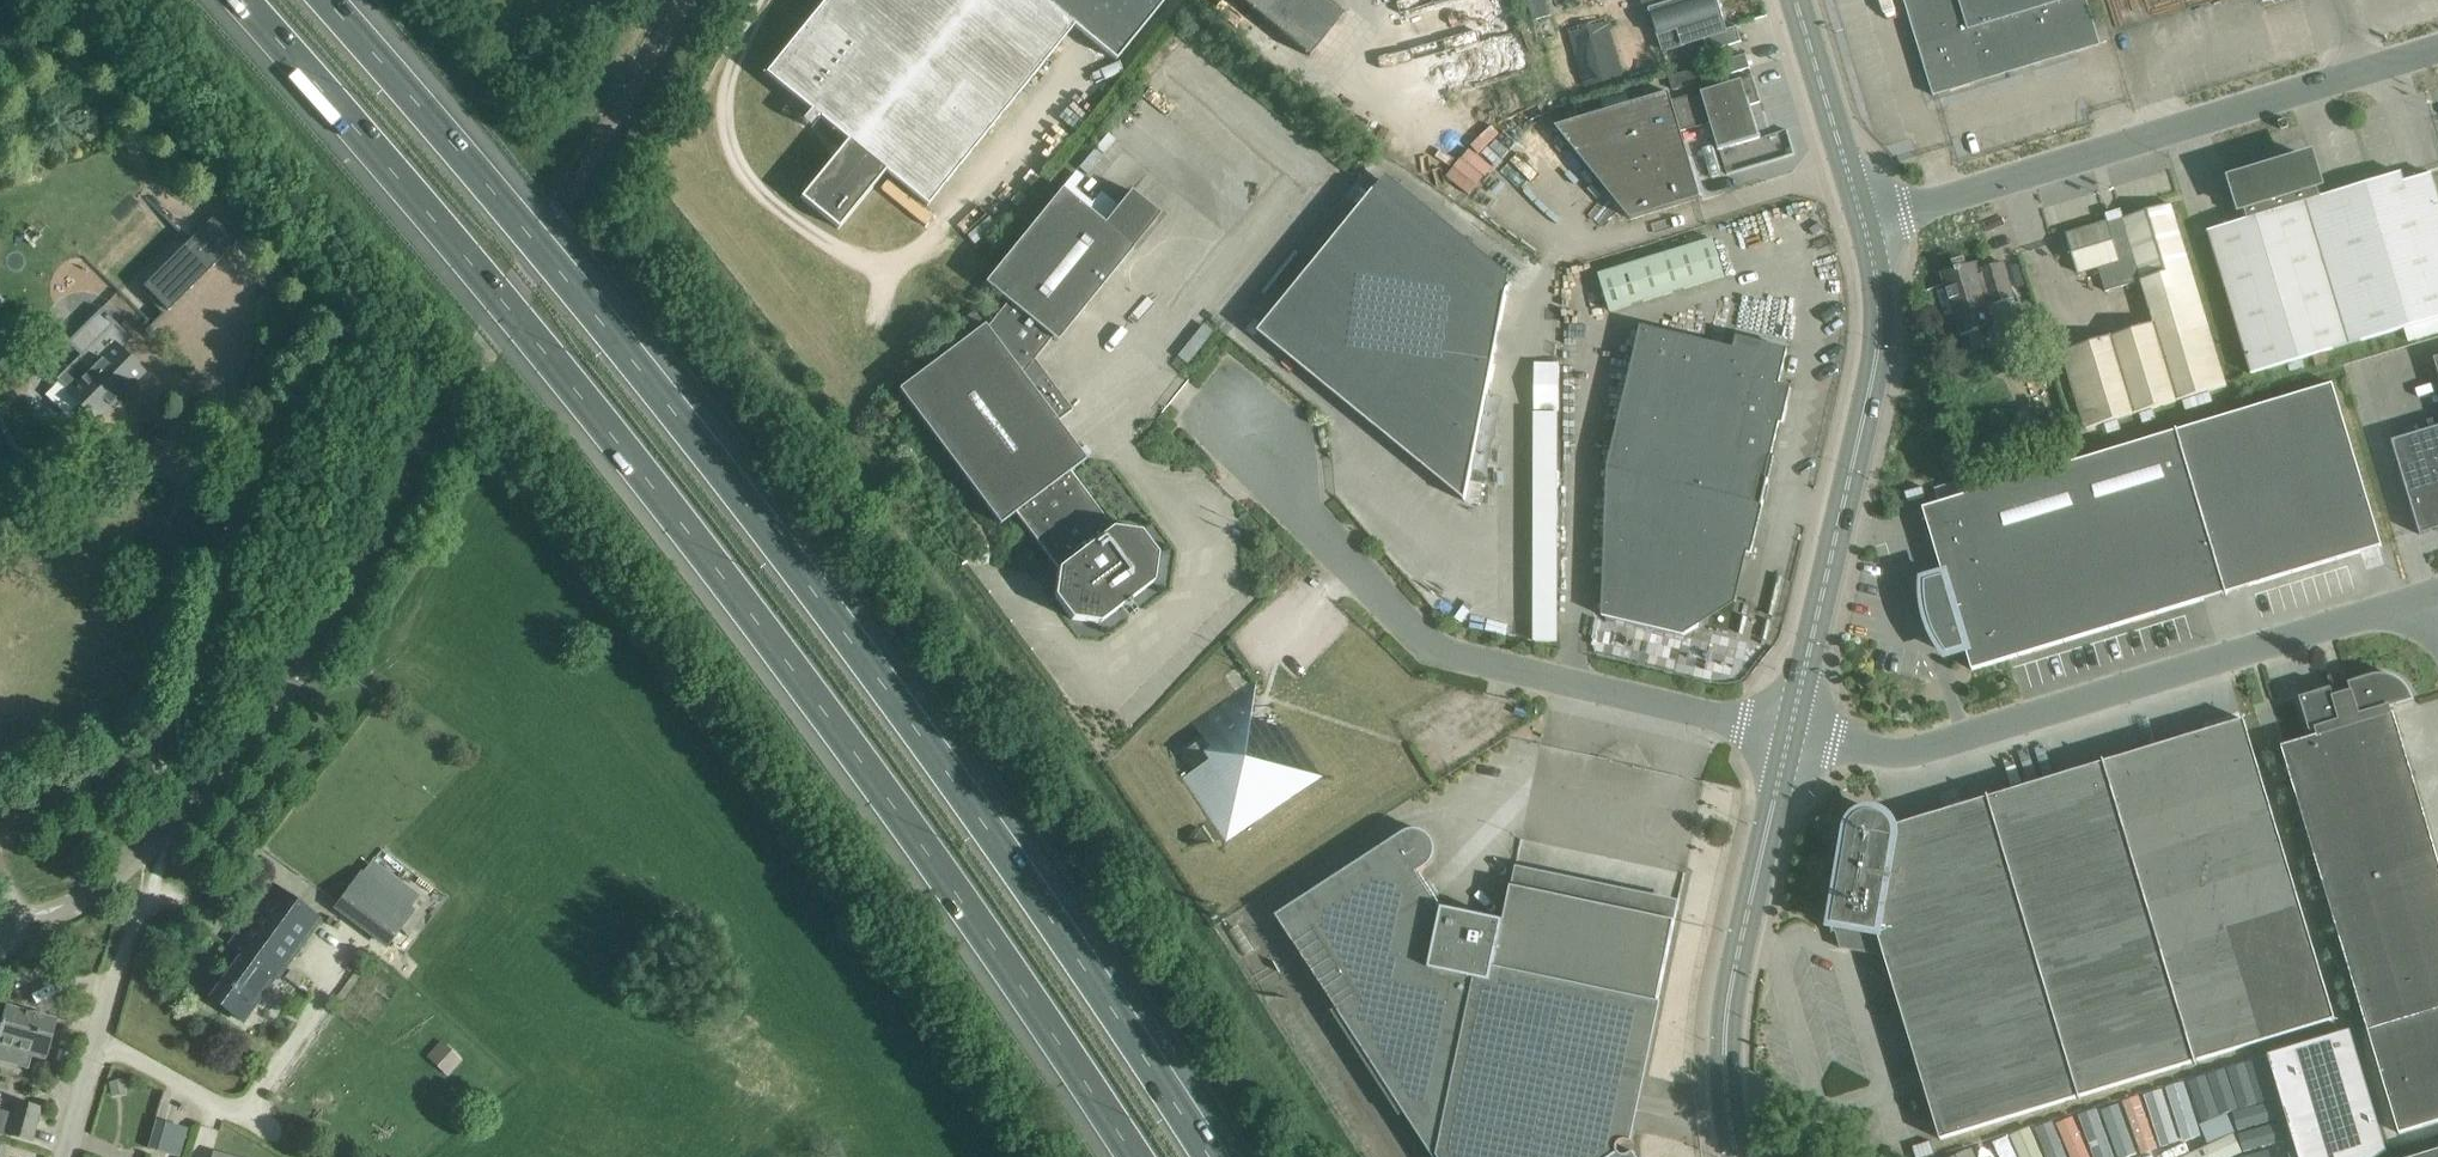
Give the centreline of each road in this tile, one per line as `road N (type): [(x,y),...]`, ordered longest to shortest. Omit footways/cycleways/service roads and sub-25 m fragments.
road 1 (motorway): [(242,0),(529,325),(727,582),(921,841),(1130,1156)]
road 2 (motorway): [(1213,1156),(879,676),(568,275),(329,0)]
road 3 (unclassified): [(1791,737),(1489,666),(1434,642),(1202,404)]
road 4 (unclassified): [(2437,592),(1892,759),(1791,737)]
road 5 (unclassified): [(0,840),(24,820),(148,759),(177,730),(238,510),(316,334)]
road 6 (unclassified): [(1868,221),(2437,50)]
road 7 (secondary): [(1791,737),(1880,377),(1886,297),(1868,221)]
road 8 (secondary): [(1740,1156),(1724,1062),(1729,1017),(1791,737)]
road 9 (secondary): [(1868,221),(1800,0)]
road 10 (residential): [(59,1156),(114,981)]

